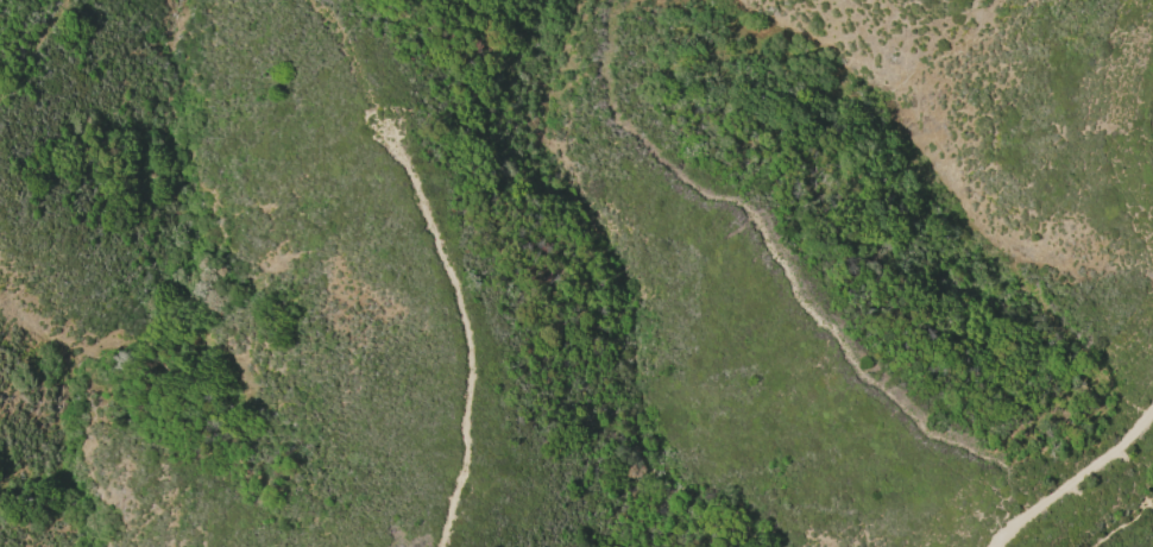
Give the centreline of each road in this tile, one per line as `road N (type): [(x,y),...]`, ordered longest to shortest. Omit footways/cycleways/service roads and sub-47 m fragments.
road 1 (track): [(1000,546),(1152,417)]

